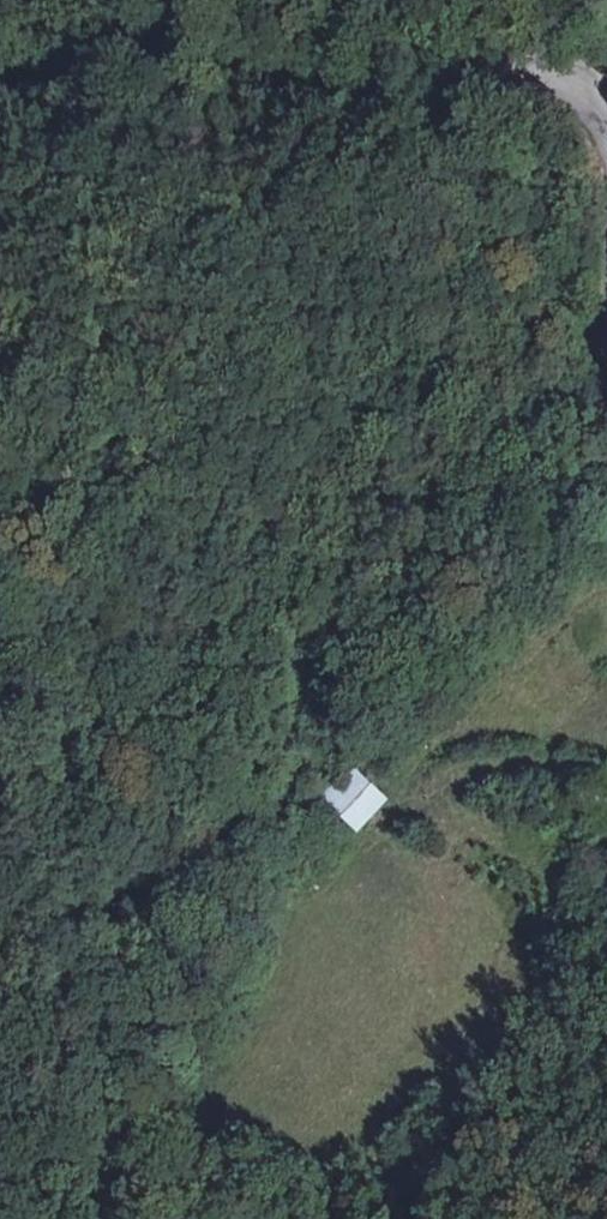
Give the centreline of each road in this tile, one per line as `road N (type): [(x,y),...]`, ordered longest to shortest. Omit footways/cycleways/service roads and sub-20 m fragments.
road 1 (unclassified): [(0,70),(47,80),(162,40),(257,81),(329,97),(553,80),(606,118)]
road 2 (track): [(606,784),(547,767),(501,766),(417,803)]

